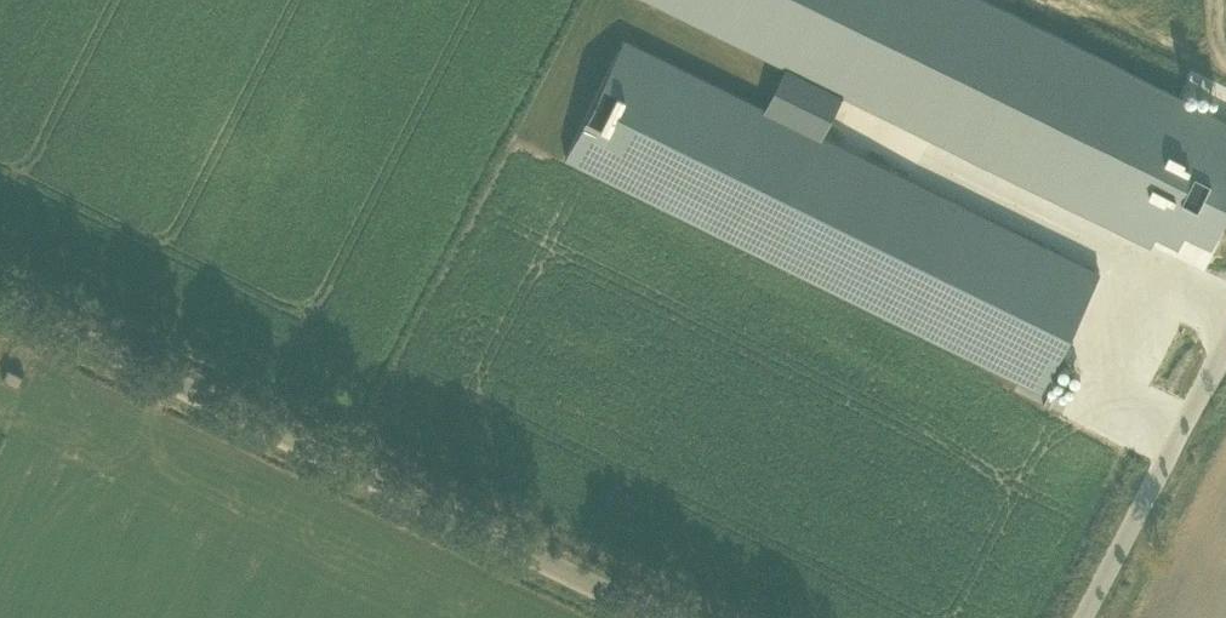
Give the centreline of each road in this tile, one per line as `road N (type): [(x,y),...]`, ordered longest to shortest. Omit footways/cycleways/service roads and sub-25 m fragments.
road 1 (unclassified): [(666,617),(0,299)]
road 2 (unclassified): [(1076,617),(1225,341)]

